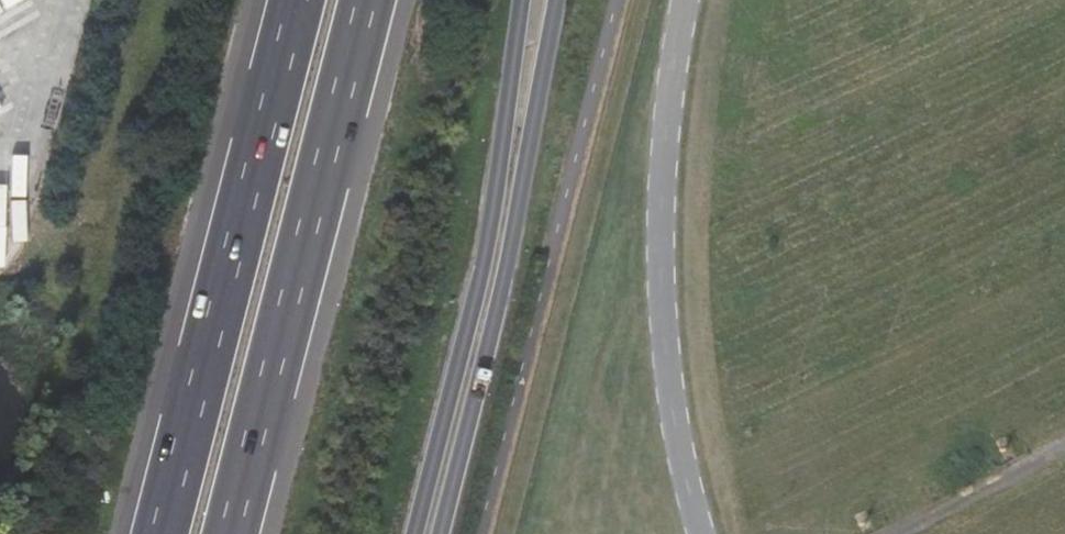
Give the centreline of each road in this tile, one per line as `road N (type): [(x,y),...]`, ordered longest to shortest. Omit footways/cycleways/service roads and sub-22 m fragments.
road 1 (motorway): [(294,0),(157,533)]
road 2 (motorway): [(233,533),(369,0)]
road 3 (secondary): [(442,533),(506,266),(556,0)]
road 4 (secondary): [(521,0),(484,264),(415,533)]
road 5 (track): [(1064,447),(899,533)]

